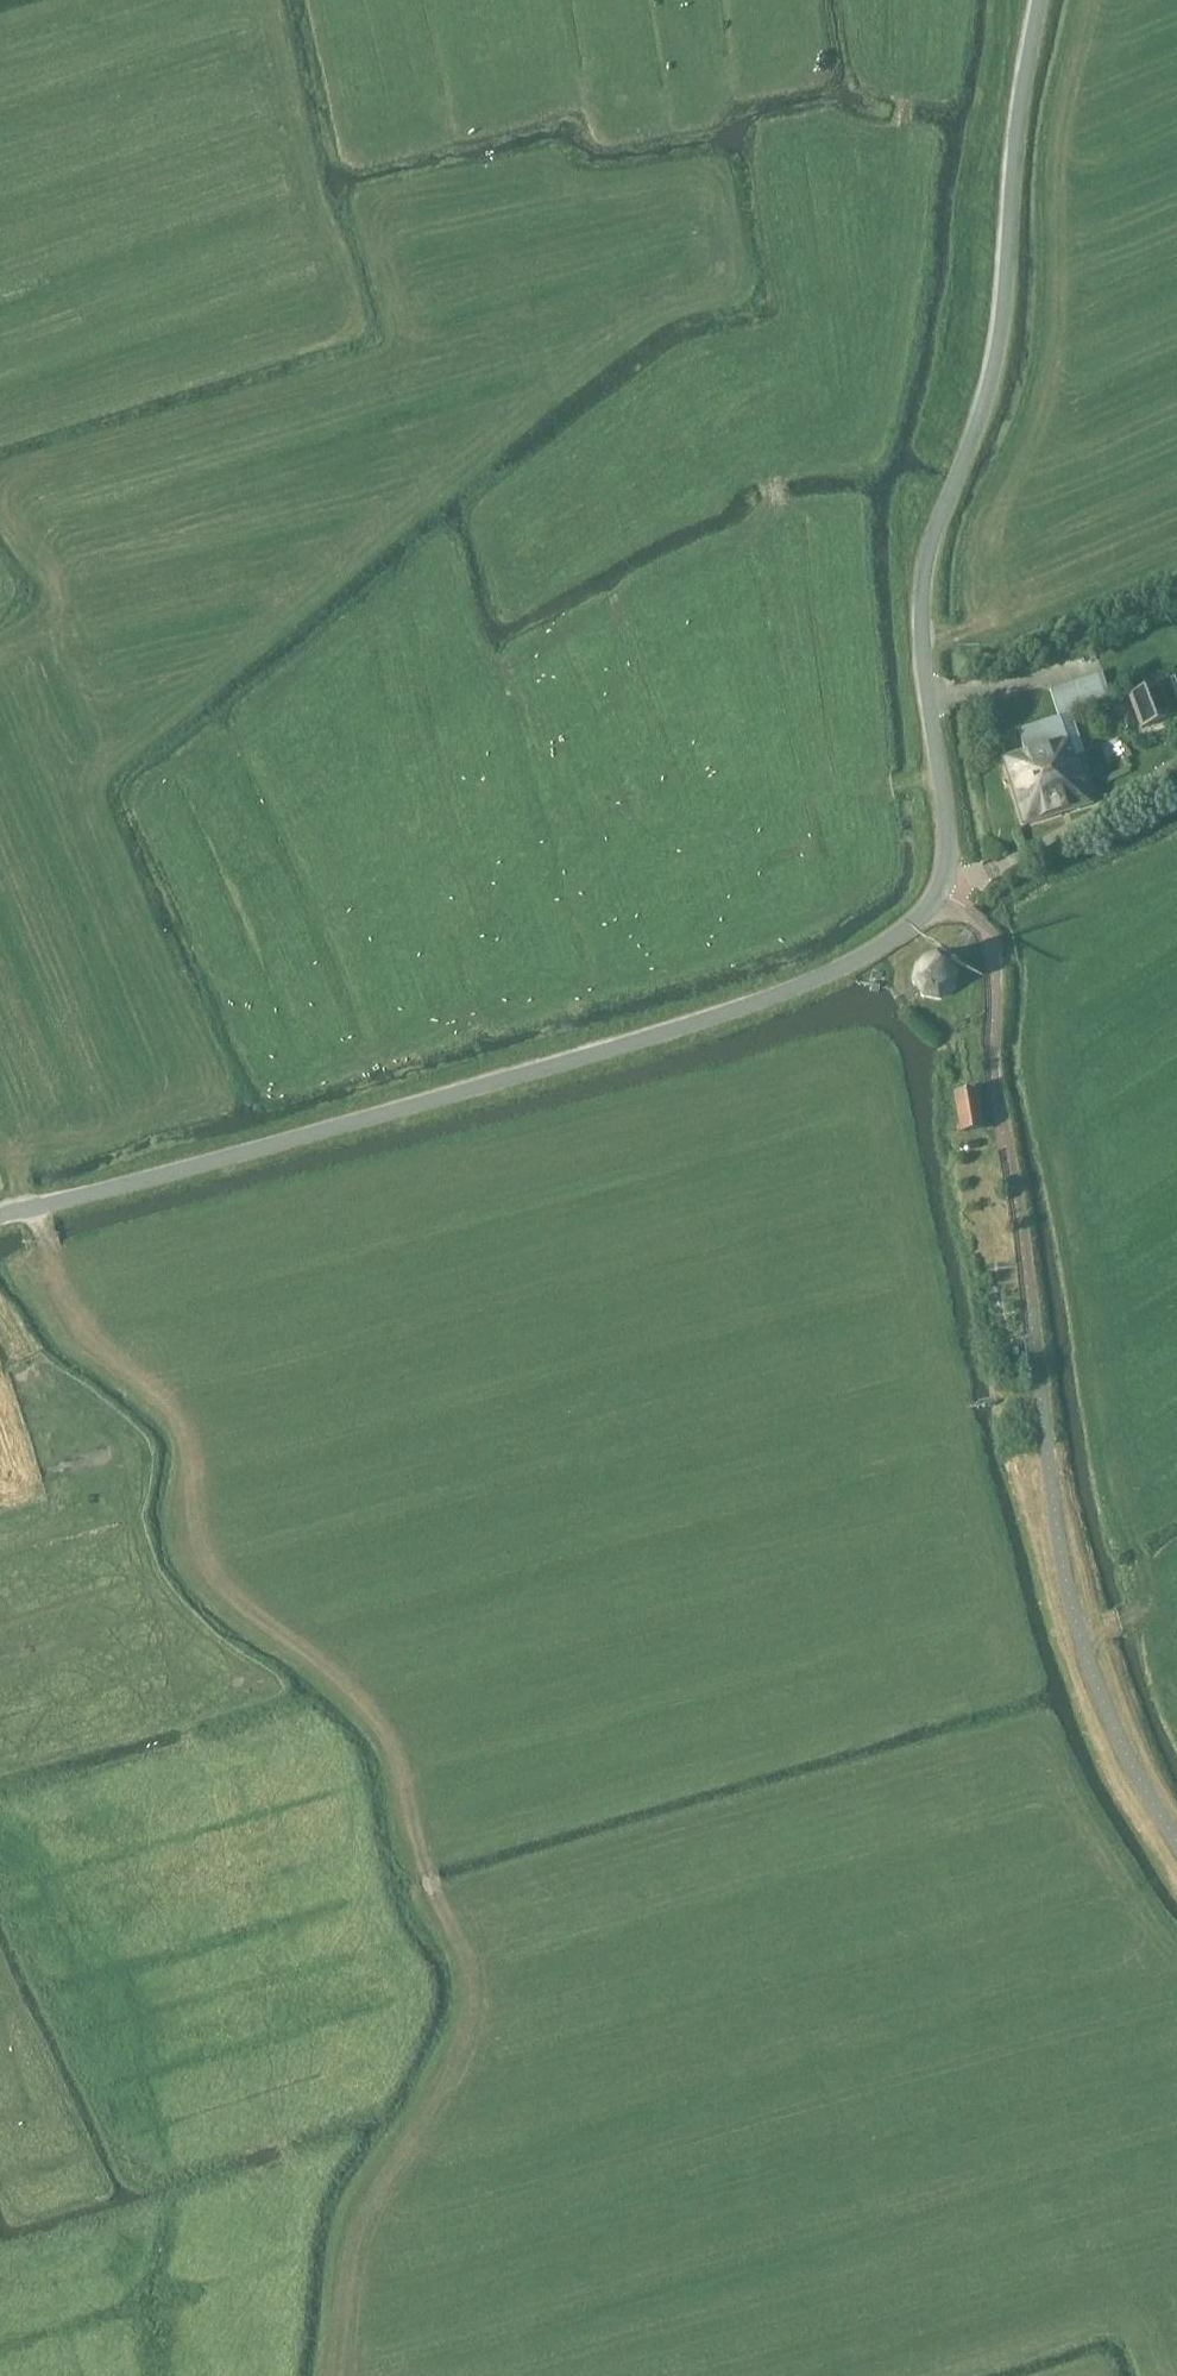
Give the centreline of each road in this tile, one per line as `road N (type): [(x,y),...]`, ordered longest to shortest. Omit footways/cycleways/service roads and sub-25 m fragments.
road 1 (unclassified): [(0,1218),(767,1000),(842,968),(920,917),(942,890),(949,842),(926,695),(922,585),(997,351),(1038,0)]

